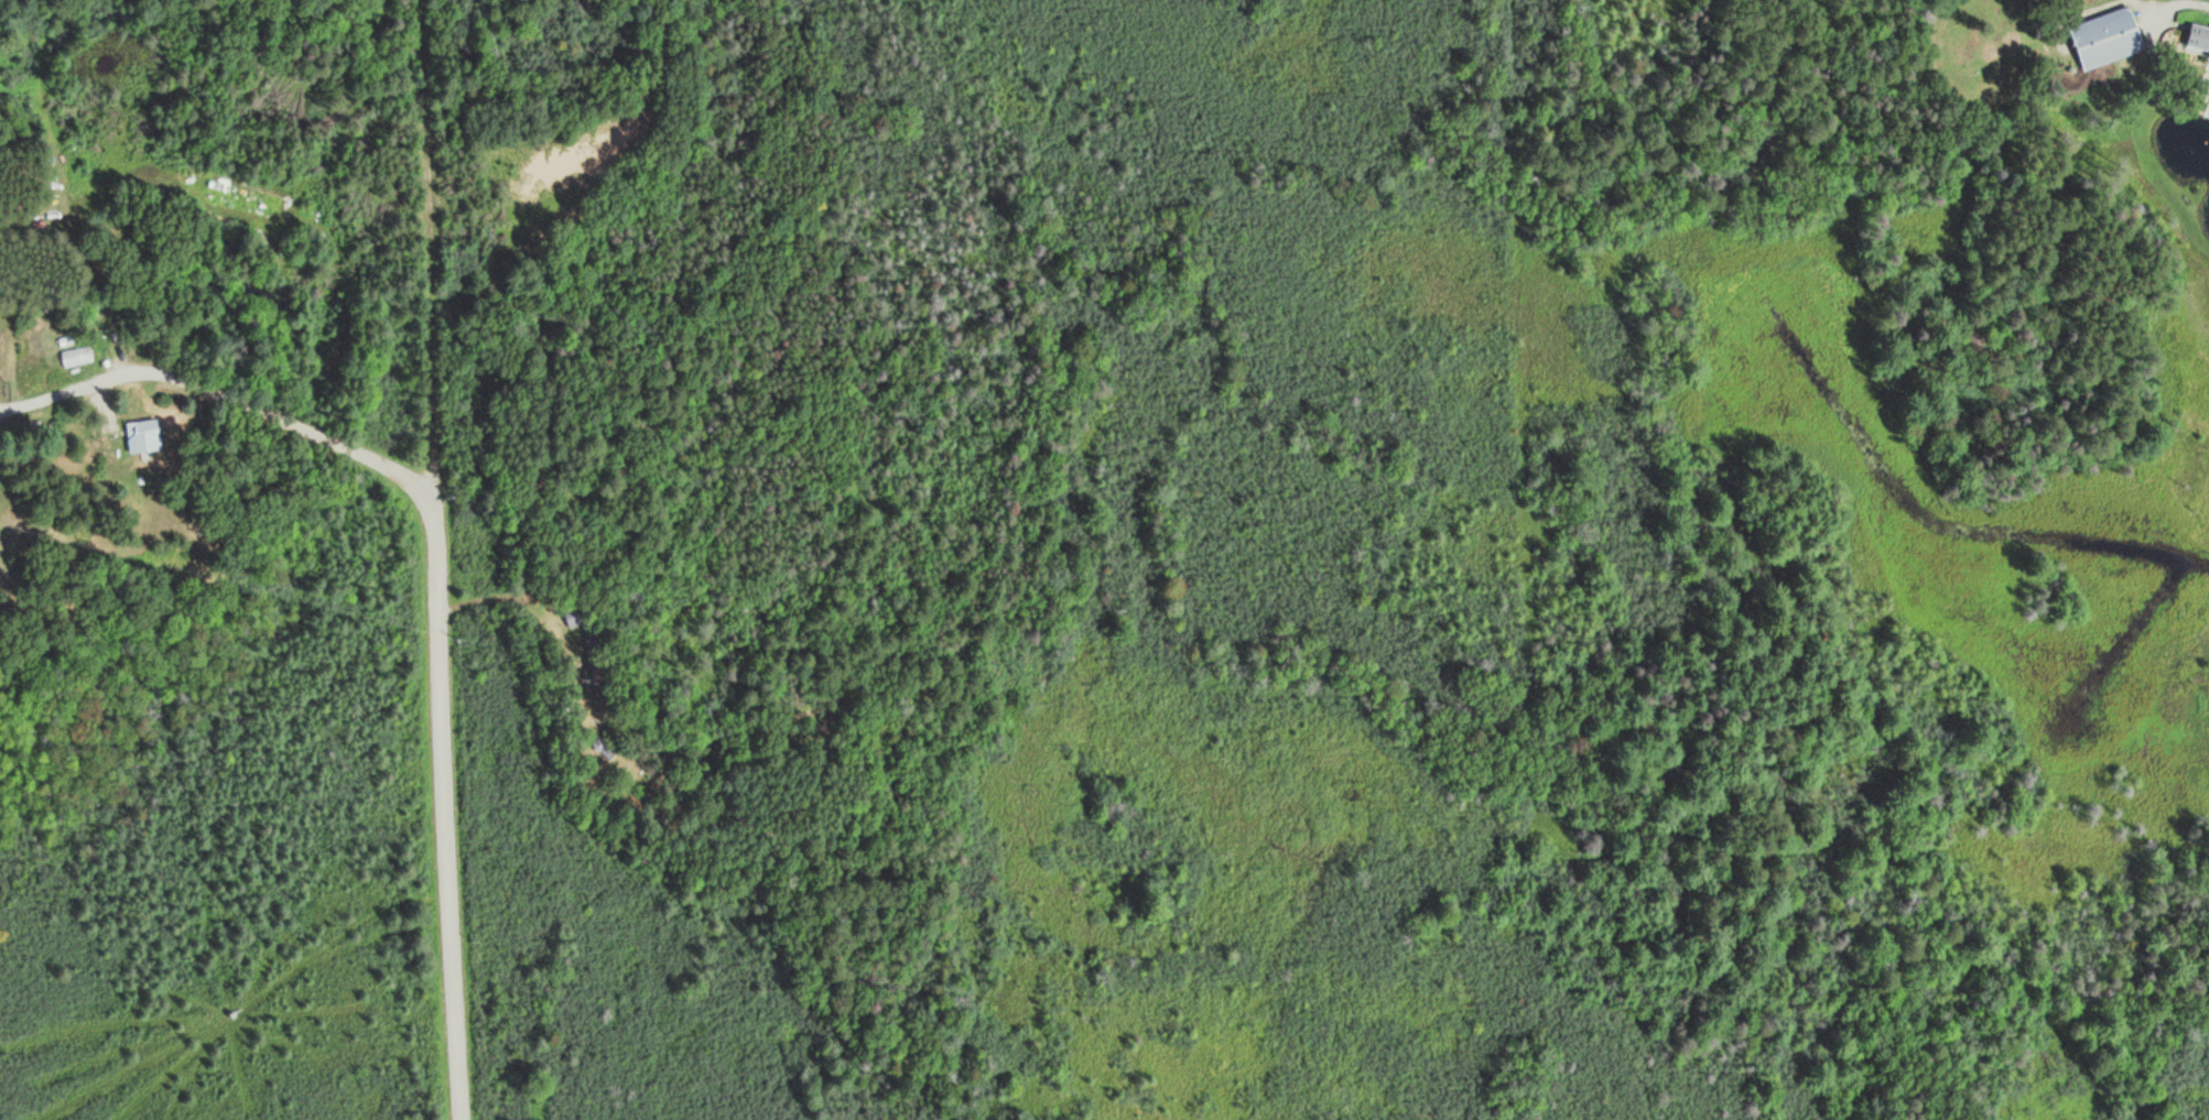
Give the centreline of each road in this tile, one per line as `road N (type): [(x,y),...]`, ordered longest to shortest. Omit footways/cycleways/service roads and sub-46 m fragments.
road 1 (residential): [(464,1119),(434,505),(425,488),(390,464),(164,370),(115,377),(0,414)]
road 2 (track): [(425,488),(445,435),(424,0)]

